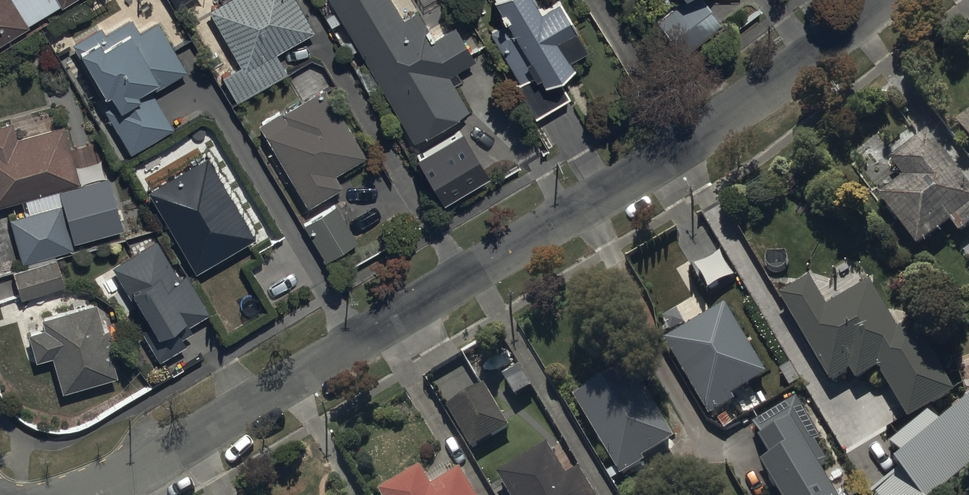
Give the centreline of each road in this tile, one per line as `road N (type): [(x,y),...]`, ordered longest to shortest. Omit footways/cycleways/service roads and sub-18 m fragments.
road 1 (residential): [(880,0),(722,119),(236,416),(70,494)]

